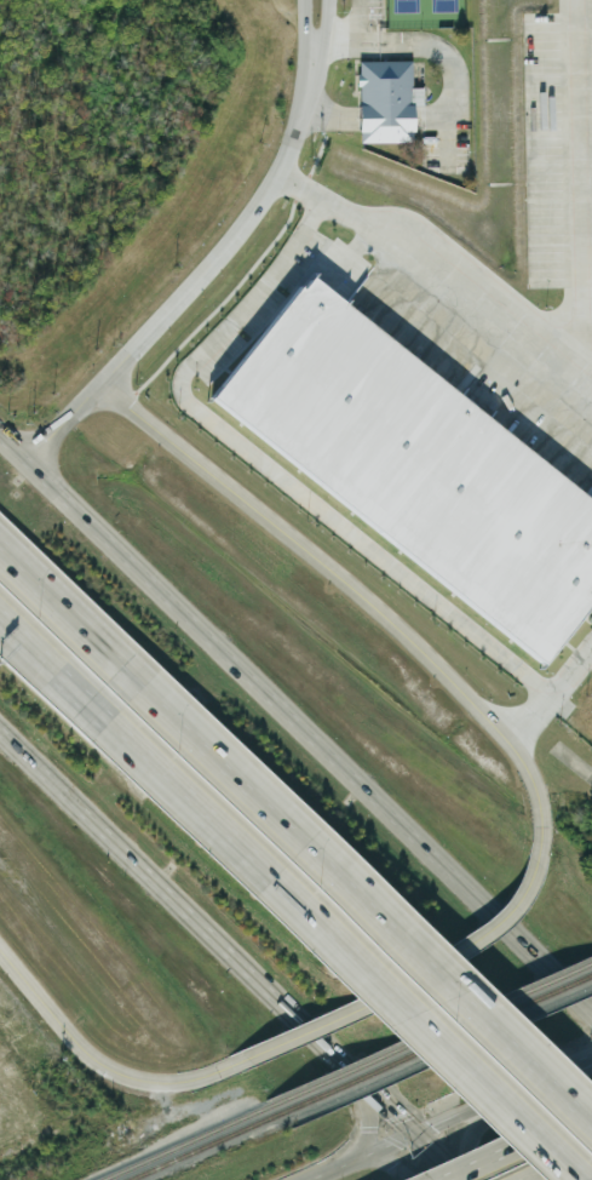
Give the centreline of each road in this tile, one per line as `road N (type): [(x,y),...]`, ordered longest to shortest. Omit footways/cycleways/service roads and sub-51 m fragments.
road 1 (primary): [(591,1001),(0,432)]
road 2 (primary): [(536,858),(535,789),(512,747),(339,578),(102,386)]
road 3 (primary): [(0,727),(414,1128)]
road 4 (residential): [(24,456),(102,386),(236,241),(287,160),(315,52)]
road 5 (motorway): [(260,880),(575,1179)]
road 6 (motorway): [(298,841),(0,550)]
road 7 (motorway): [(591,1124),(298,841)]
road 8 (primary): [(234,1064),(450,957),(495,922),(536,858)]
road 9 (motorway): [(0,623),(260,880)]
road 10 (primary): [(0,955),(74,1044),(111,1071),(145,1082),(184,1081),(234,1064)]
road 11 (trunk): [(591,1050),(414,1128)]
road 12 (trunk): [(591,1111),(438,1179)]
road 13 (trunk): [(414,1128),(297,1179)]

